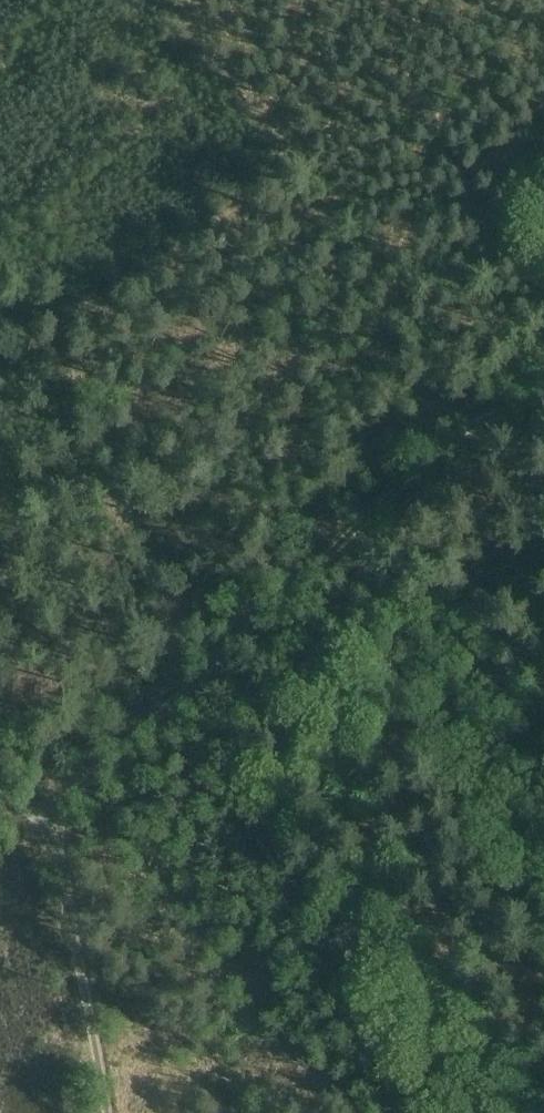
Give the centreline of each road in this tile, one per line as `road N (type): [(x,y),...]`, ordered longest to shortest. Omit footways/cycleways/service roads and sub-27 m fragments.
road 1 (track): [(59,842),(71,799),(433,457),(485,420),(543,396)]
road 2 (track): [(107,1112),(59,842)]

